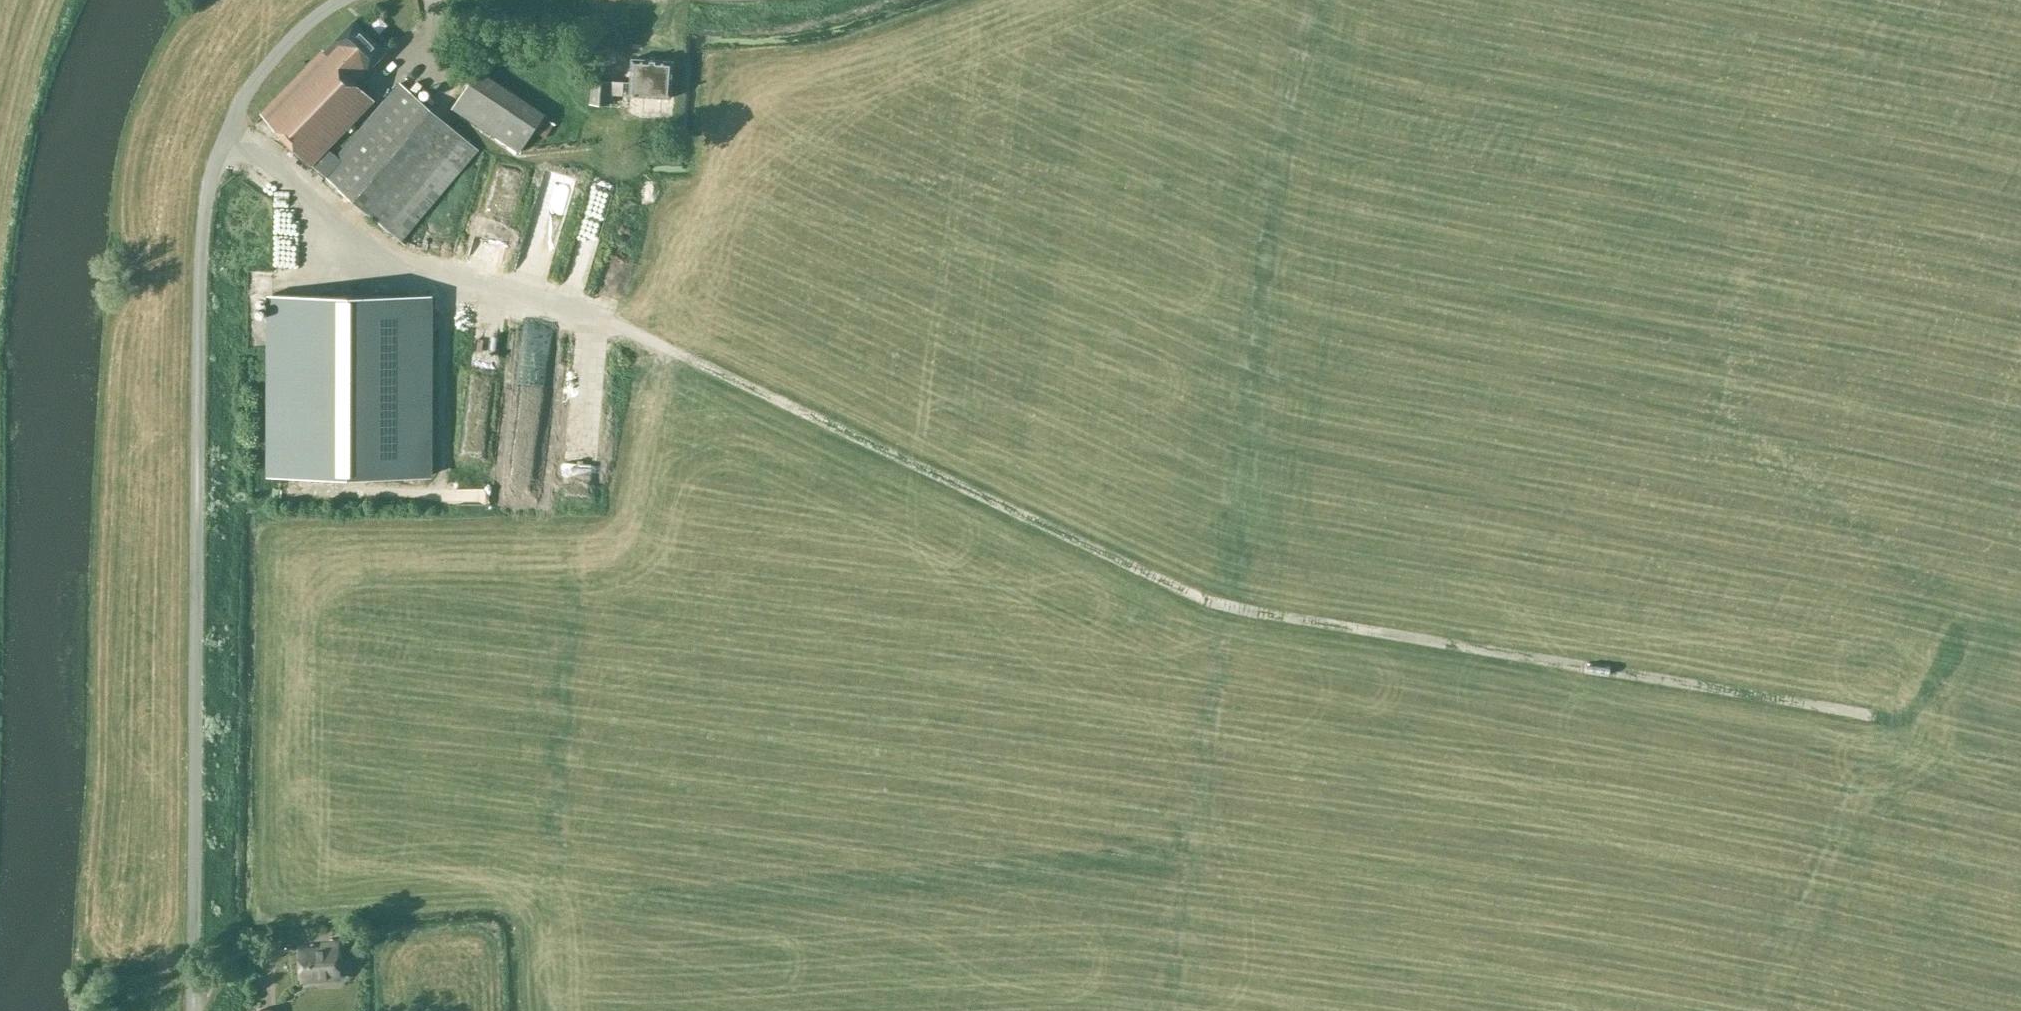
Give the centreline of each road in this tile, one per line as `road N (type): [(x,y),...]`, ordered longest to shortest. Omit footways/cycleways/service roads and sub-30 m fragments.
road 1 (unclassified): [(194,1010),(209,193),(246,94),(313,19),(344,0)]

